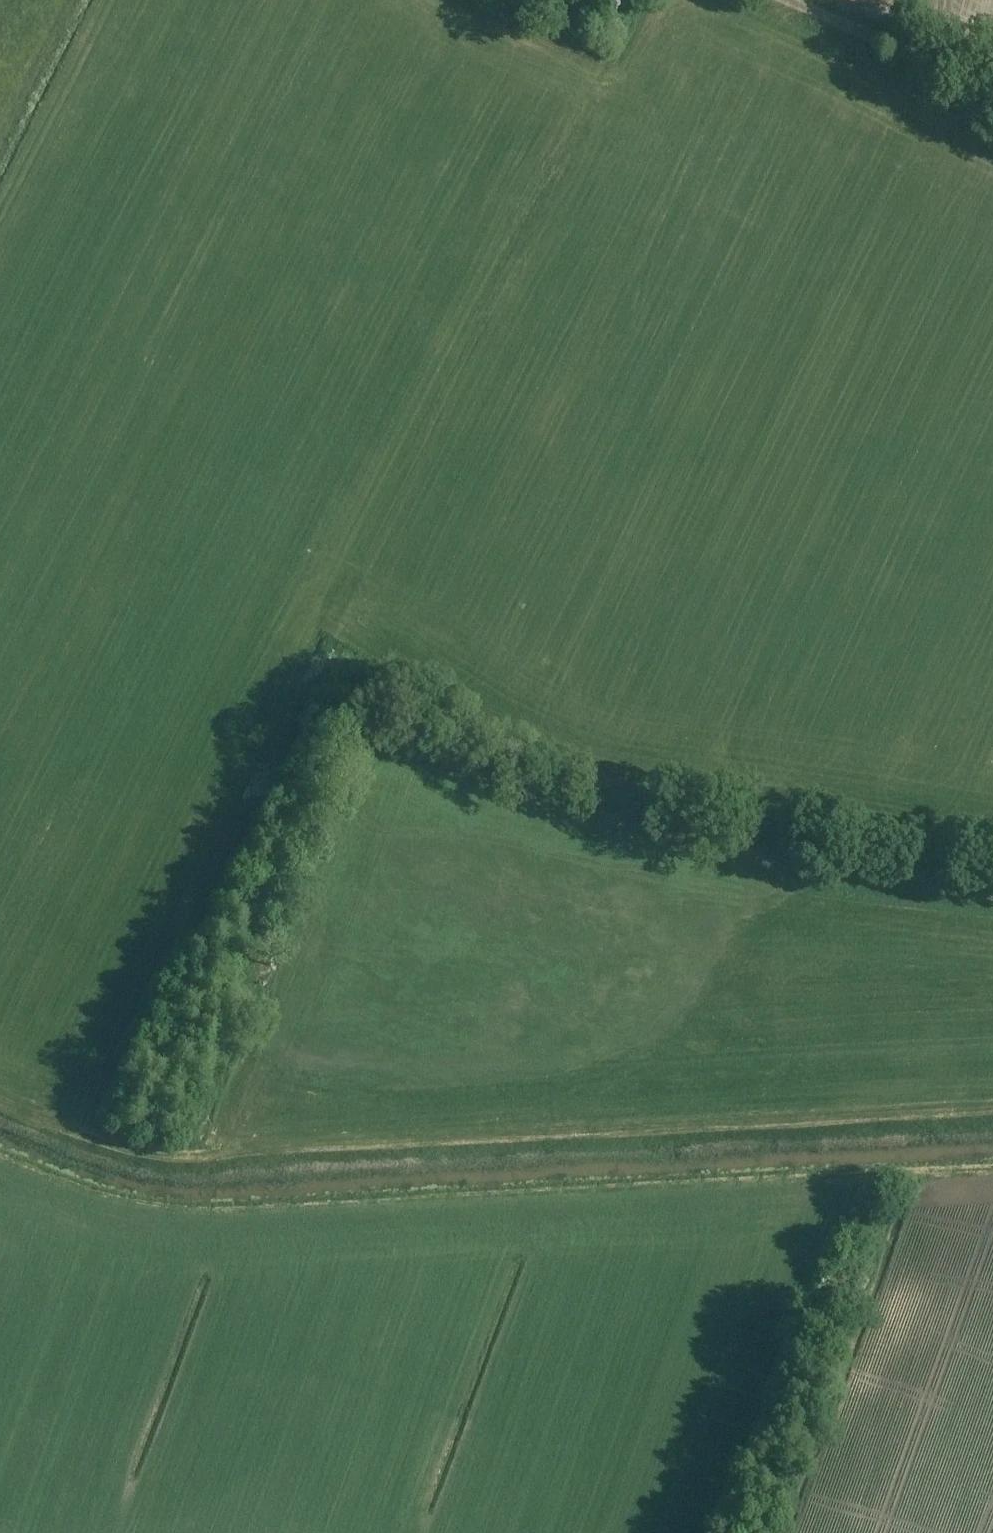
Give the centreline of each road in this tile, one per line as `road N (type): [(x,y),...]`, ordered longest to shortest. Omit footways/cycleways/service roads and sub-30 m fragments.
road 1 (track): [(0,1100),(128,1152),(181,1160),(992,1117)]
road 2 (track): [(788,0),(992,93)]

